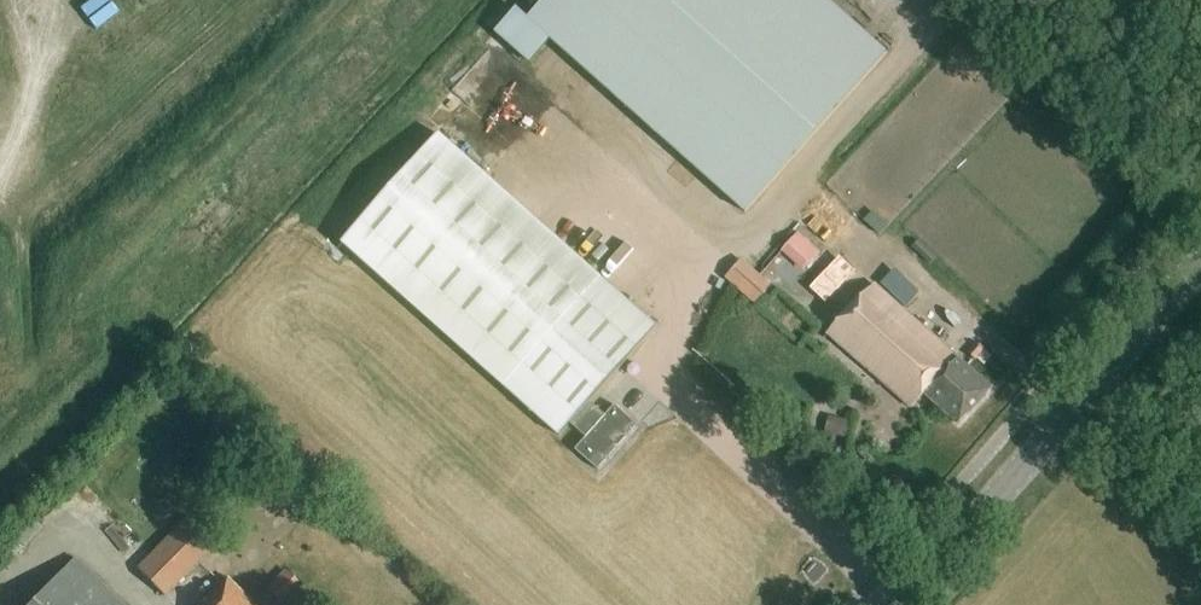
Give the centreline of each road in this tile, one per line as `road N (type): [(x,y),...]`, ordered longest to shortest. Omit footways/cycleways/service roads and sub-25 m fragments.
road 1 (primary): [(904,604),(1200,267)]

